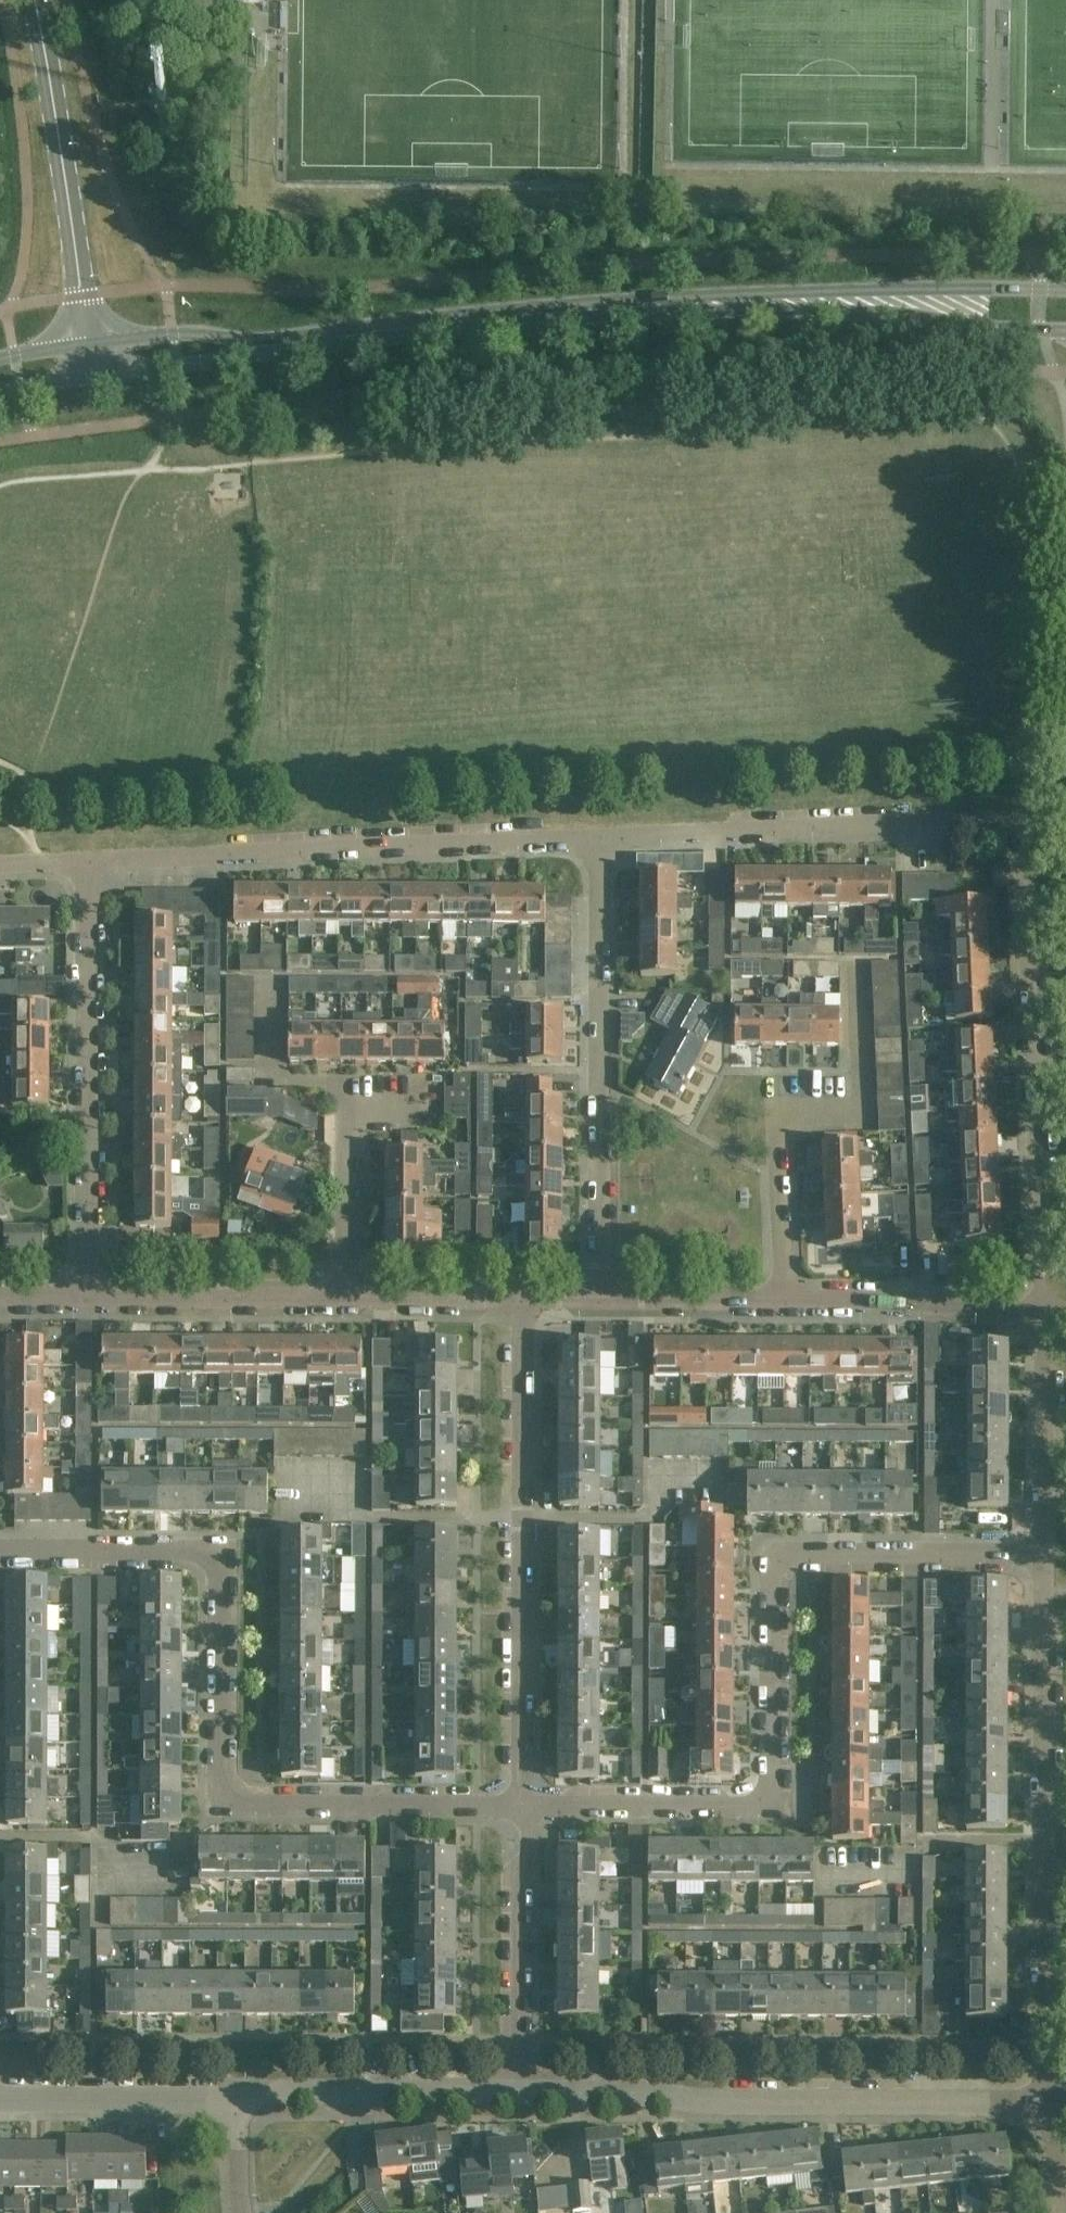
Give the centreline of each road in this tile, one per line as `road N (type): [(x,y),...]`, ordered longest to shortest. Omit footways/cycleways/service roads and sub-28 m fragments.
road 1 (residential): [(599,837),(983,820),(1011,830),(1025,867),(1041,1316)]
road 2 (residential): [(522,1805),(748,1807),(770,1799),(774,1576),(781,1560),(1043,1553)]
road 3 (residential): [(522,1805),(244,1806),(228,1797),(218,1776),(218,1577),(211,1558),(194,1550),(0,1550)]
road 4 (residential): [(1042,2102),(1043,1553)]
road 5 (residential): [(1042,2102),(521,2094)]
road 6 (residential): [(84,863),(599,837)]
road 7 (residential): [(522,1805),(523,1299)]
road 8 (residential): [(599,1299),(599,837)]
road 9 (secondary): [(613,308),(879,312),(1065,330)]
road 10 (secondary): [(1065,289),(715,295),(613,308)]
road 11 (residential): [(84,1297),(84,863)]
road 12 (residential): [(785,1301),(780,1127),(790,1113),(856,1109),(865,1093),(862,983)]
road 13 (tertiary): [(89,344),(35,0)]
road 14 (secondary): [(267,346),(613,308)]
road 15 (residential): [(521,2094),(522,1805)]
road 16 (residential): [(521,2094),(239,2103)]
road 17 (residential): [(346,1298),(84,1297)]
road 18 (residential): [(1041,1316),(785,1301)]
road 19 (residential): [(239,2103),(0,2098)]
road 20 (residential): [(1043,1553),(1041,1316)]
road 21 (residential): [(346,1298),(352,1101)]
road 22 (residential): [(785,1301),(599,1299)]
road 23 (secondary): [(267,346),(198,334),(89,344)]
road 24 (residential): [(523,1299),(346,1298)]
road 25 (secondary): [(93,376),(267,346)]
road 26 (residential): [(352,1101),(277,1079),(277,997)]

